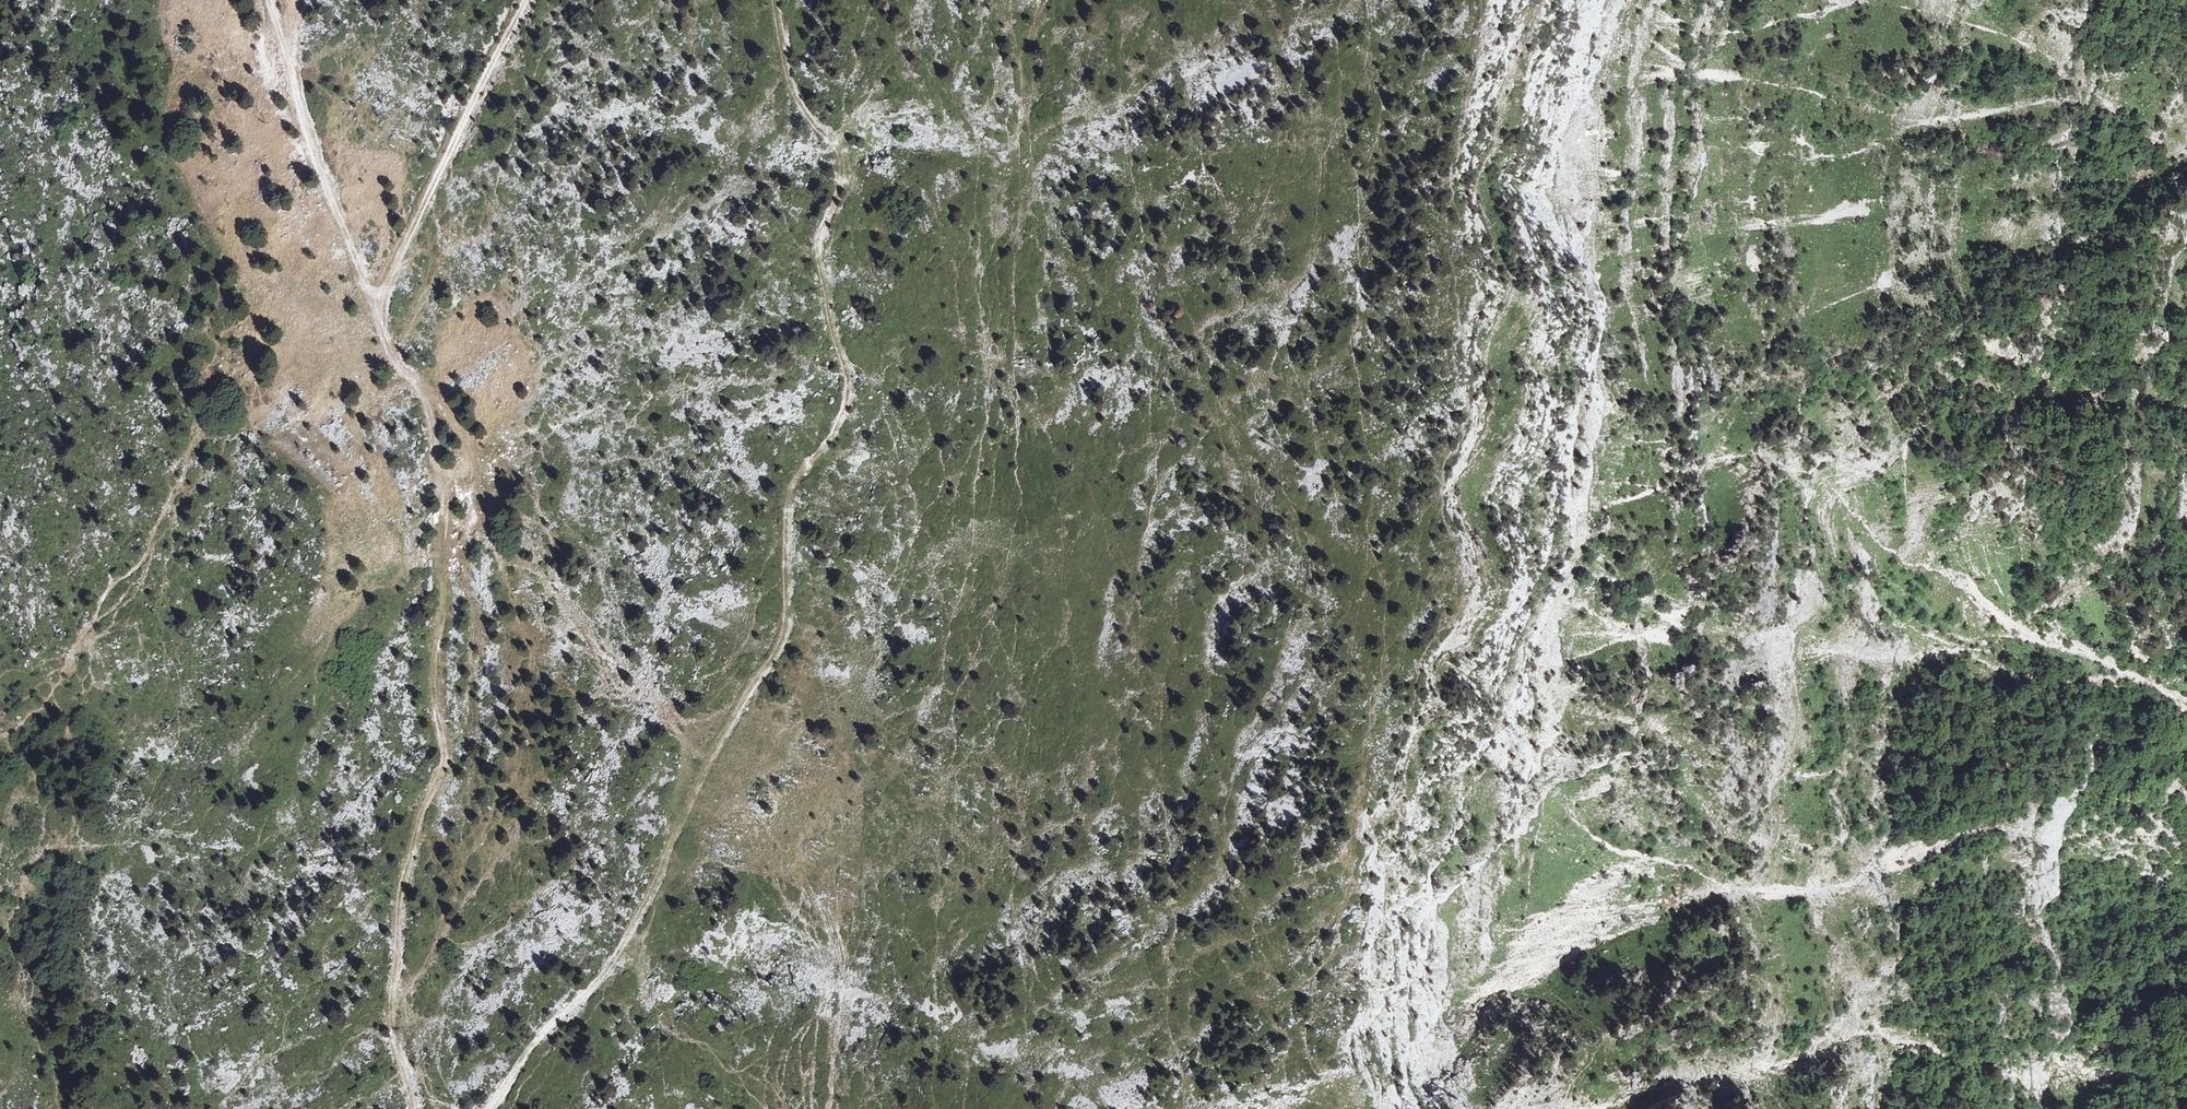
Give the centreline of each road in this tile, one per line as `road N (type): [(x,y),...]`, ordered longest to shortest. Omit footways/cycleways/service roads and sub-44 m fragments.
road 1 (track): [(490,1108),(639,920),(714,754),(787,632),(786,500),(846,414),(820,237),(844,165),(791,81),(778,0)]
road 2 (track): [(268,0),(384,340),(424,393),(440,471),(433,666),(444,758),(401,905),(391,1025),(411,1108)]
road 3 (track): [(376,308),(526,0)]

